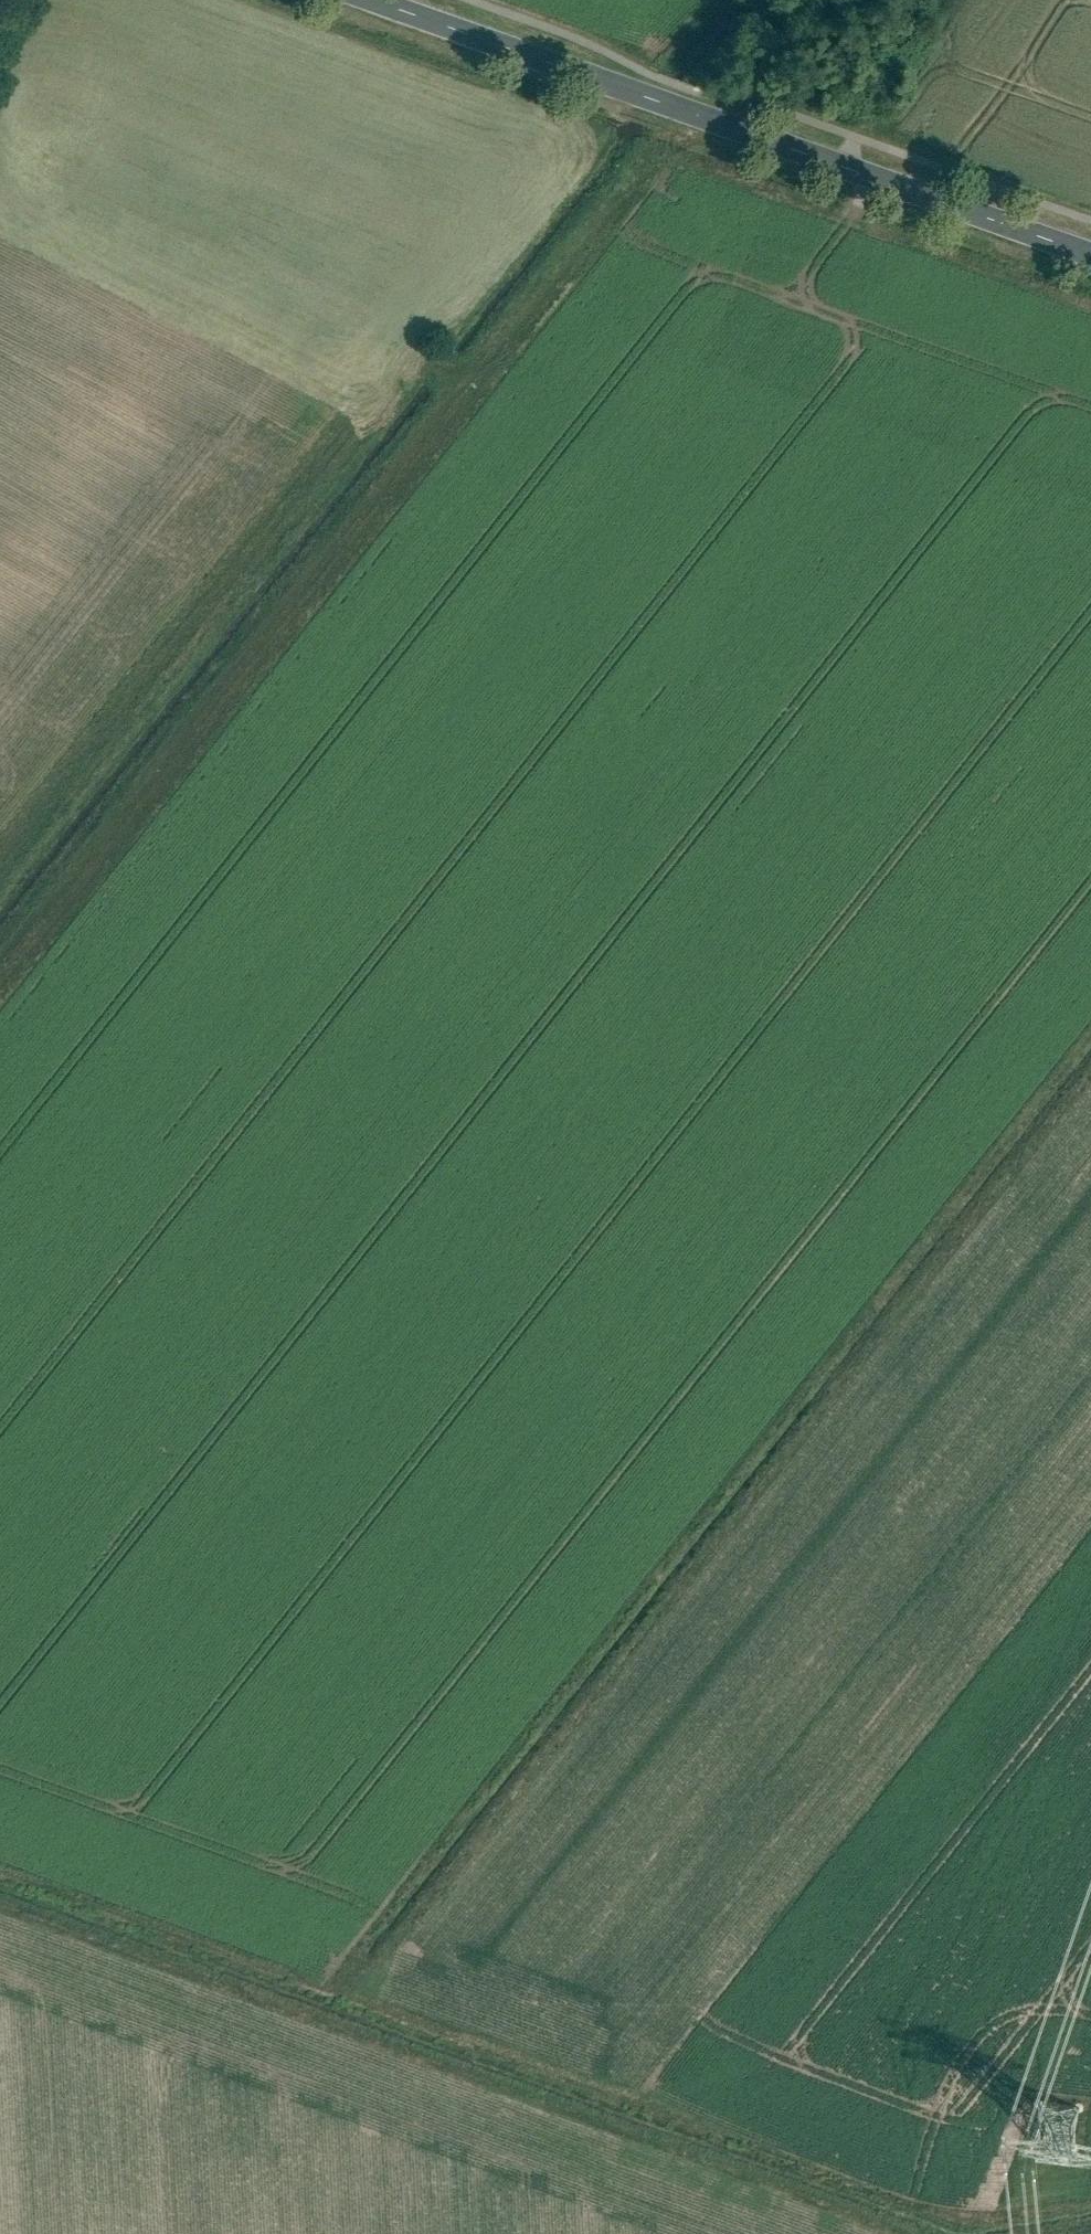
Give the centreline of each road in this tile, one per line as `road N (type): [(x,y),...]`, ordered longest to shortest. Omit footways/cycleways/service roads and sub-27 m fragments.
road 1 (tertiary): [(390,0),(1090,250)]

